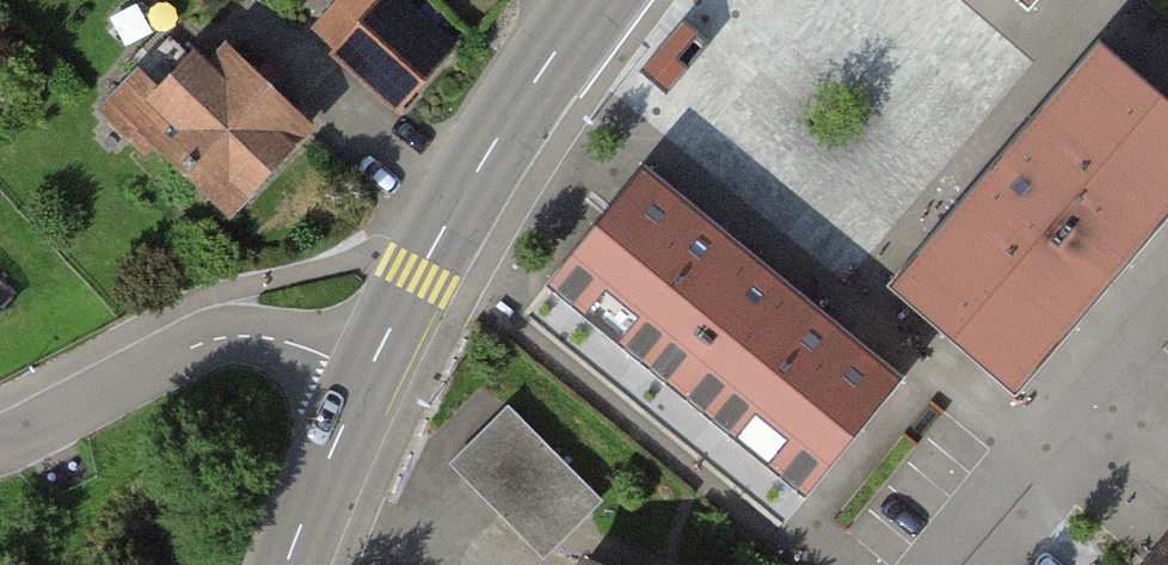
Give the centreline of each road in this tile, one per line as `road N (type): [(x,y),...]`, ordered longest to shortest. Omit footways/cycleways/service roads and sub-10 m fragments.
road 1 (tertiary): [(371,372),(451,214),(591,0)]
road 2 (residential): [(371,372),(293,342),(219,336),(0,441)]
road 3 (residential): [(1167,291),(1104,366),(1064,429),(1039,499),(990,564)]
road 4 (tertiary): [(288,564),(371,372)]

